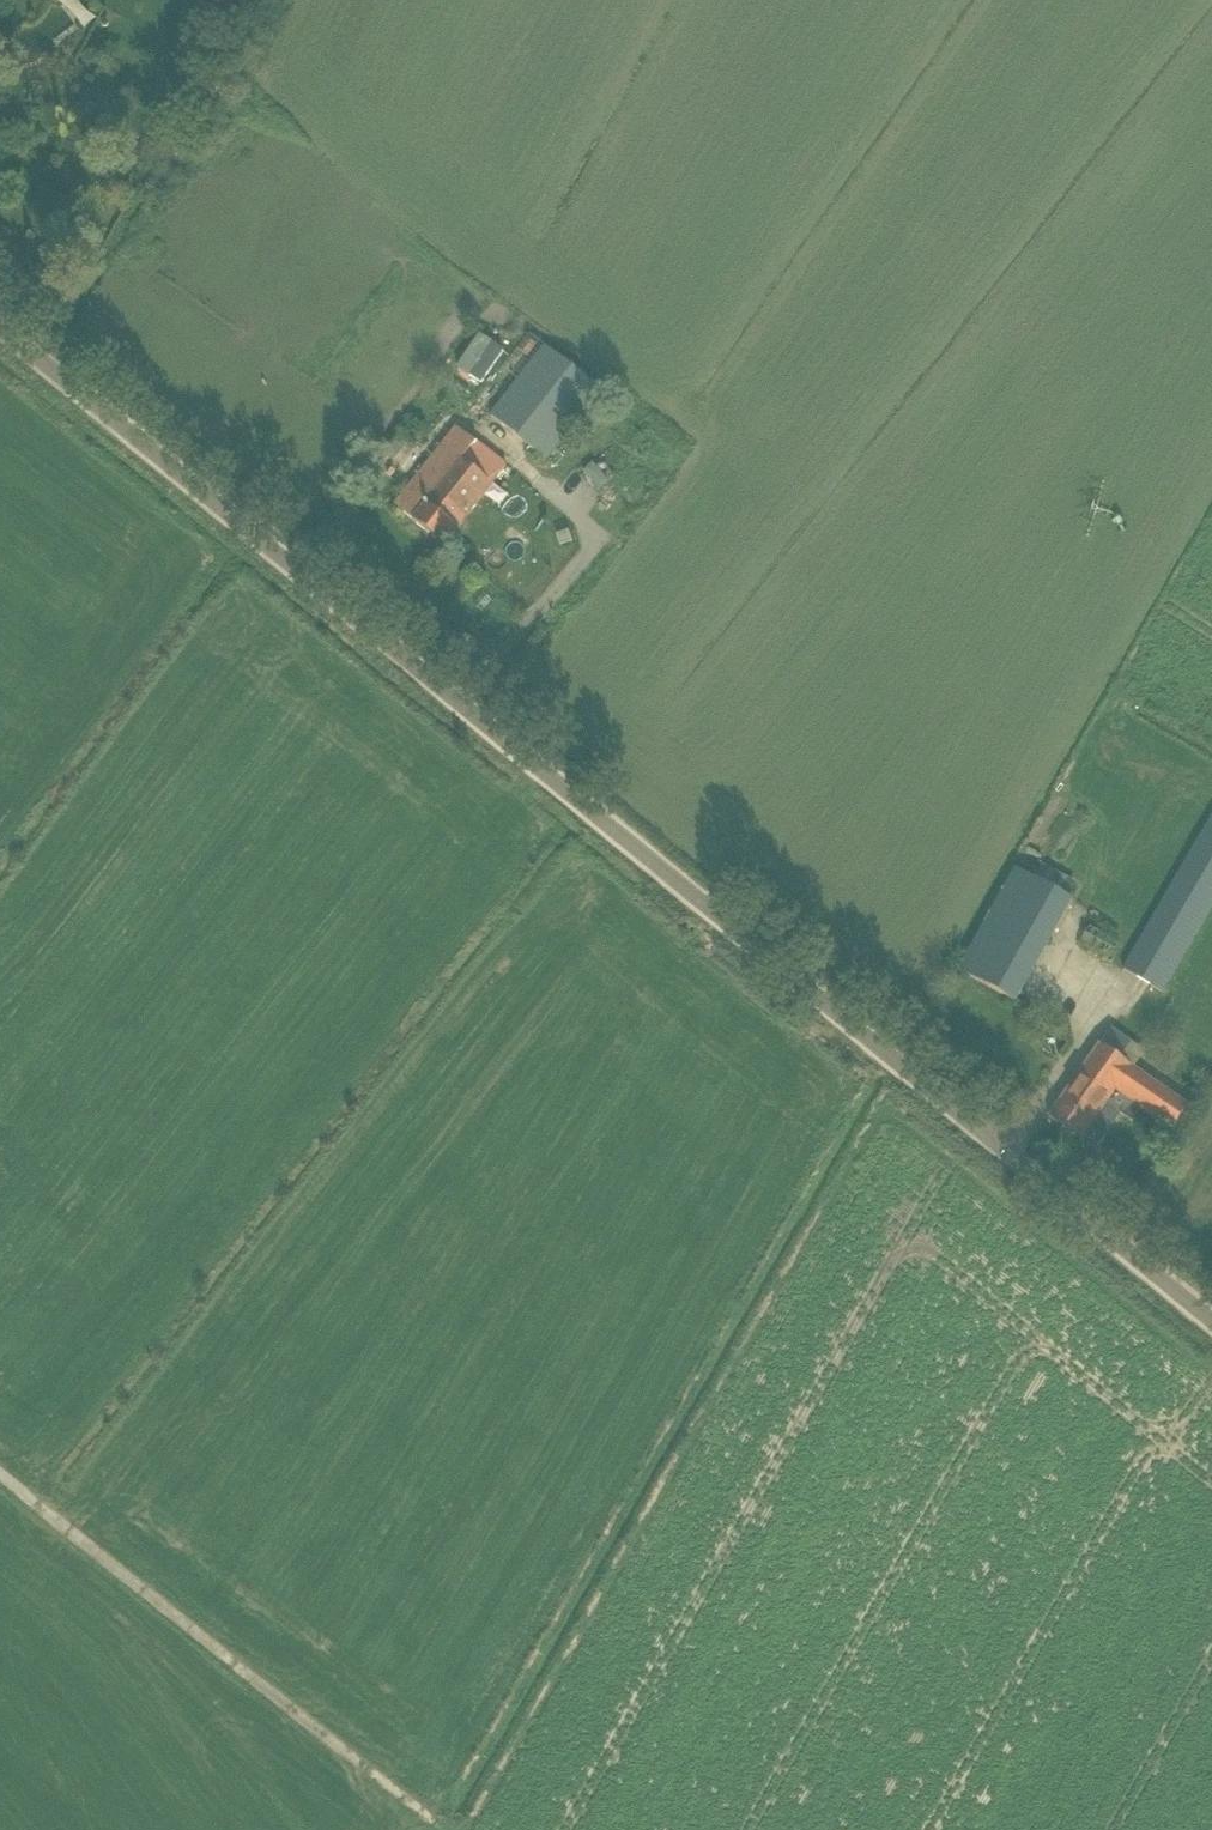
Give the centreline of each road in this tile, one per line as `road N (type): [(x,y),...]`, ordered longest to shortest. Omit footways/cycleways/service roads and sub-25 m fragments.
road 1 (unclassified): [(1211,1306),(0,309)]

